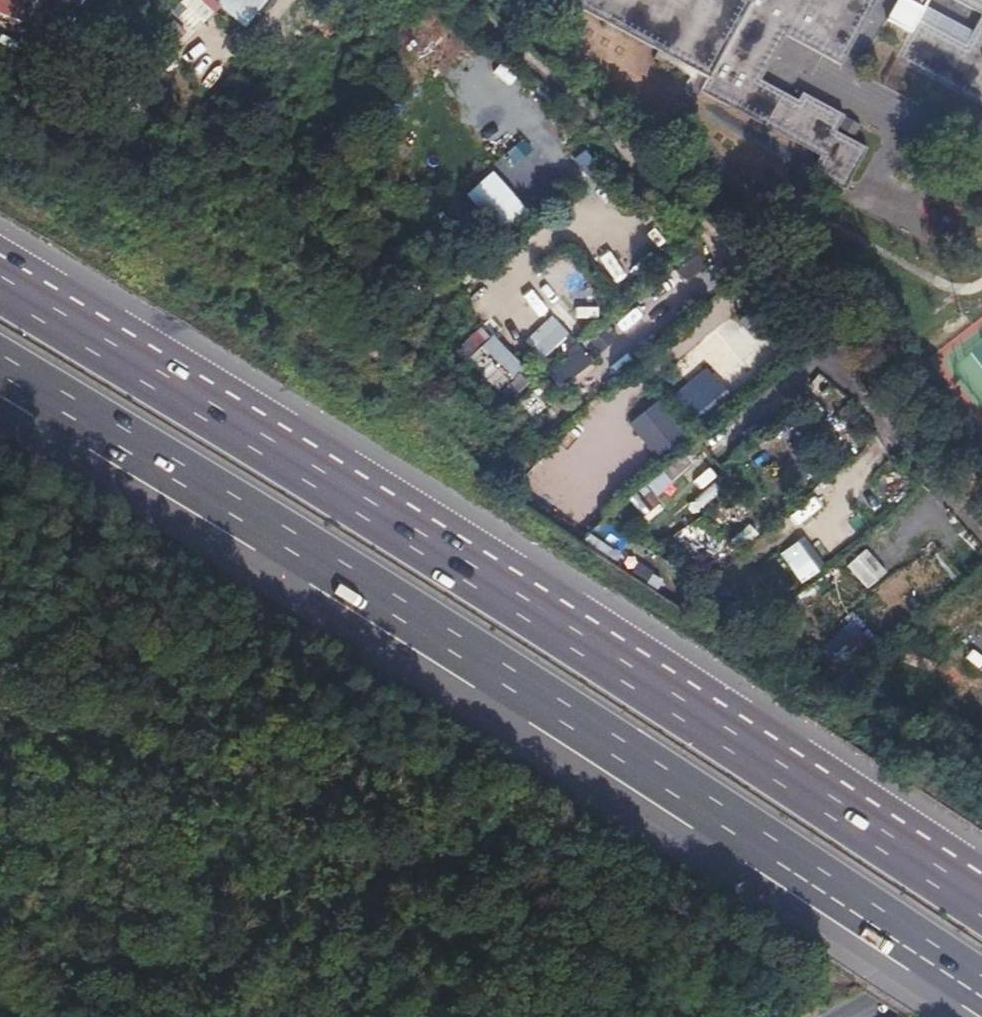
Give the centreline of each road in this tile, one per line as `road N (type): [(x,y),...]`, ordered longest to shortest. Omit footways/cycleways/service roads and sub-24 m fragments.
road 1 (motorway): [(0,362),(981,988)]
road 2 (motorway): [(981,895),(656,681),(0,275)]
road 3 (unclassified): [(466,0),(694,210),(908,455)]
road 4 (tertiary): [(857,1016),(981,946)]

